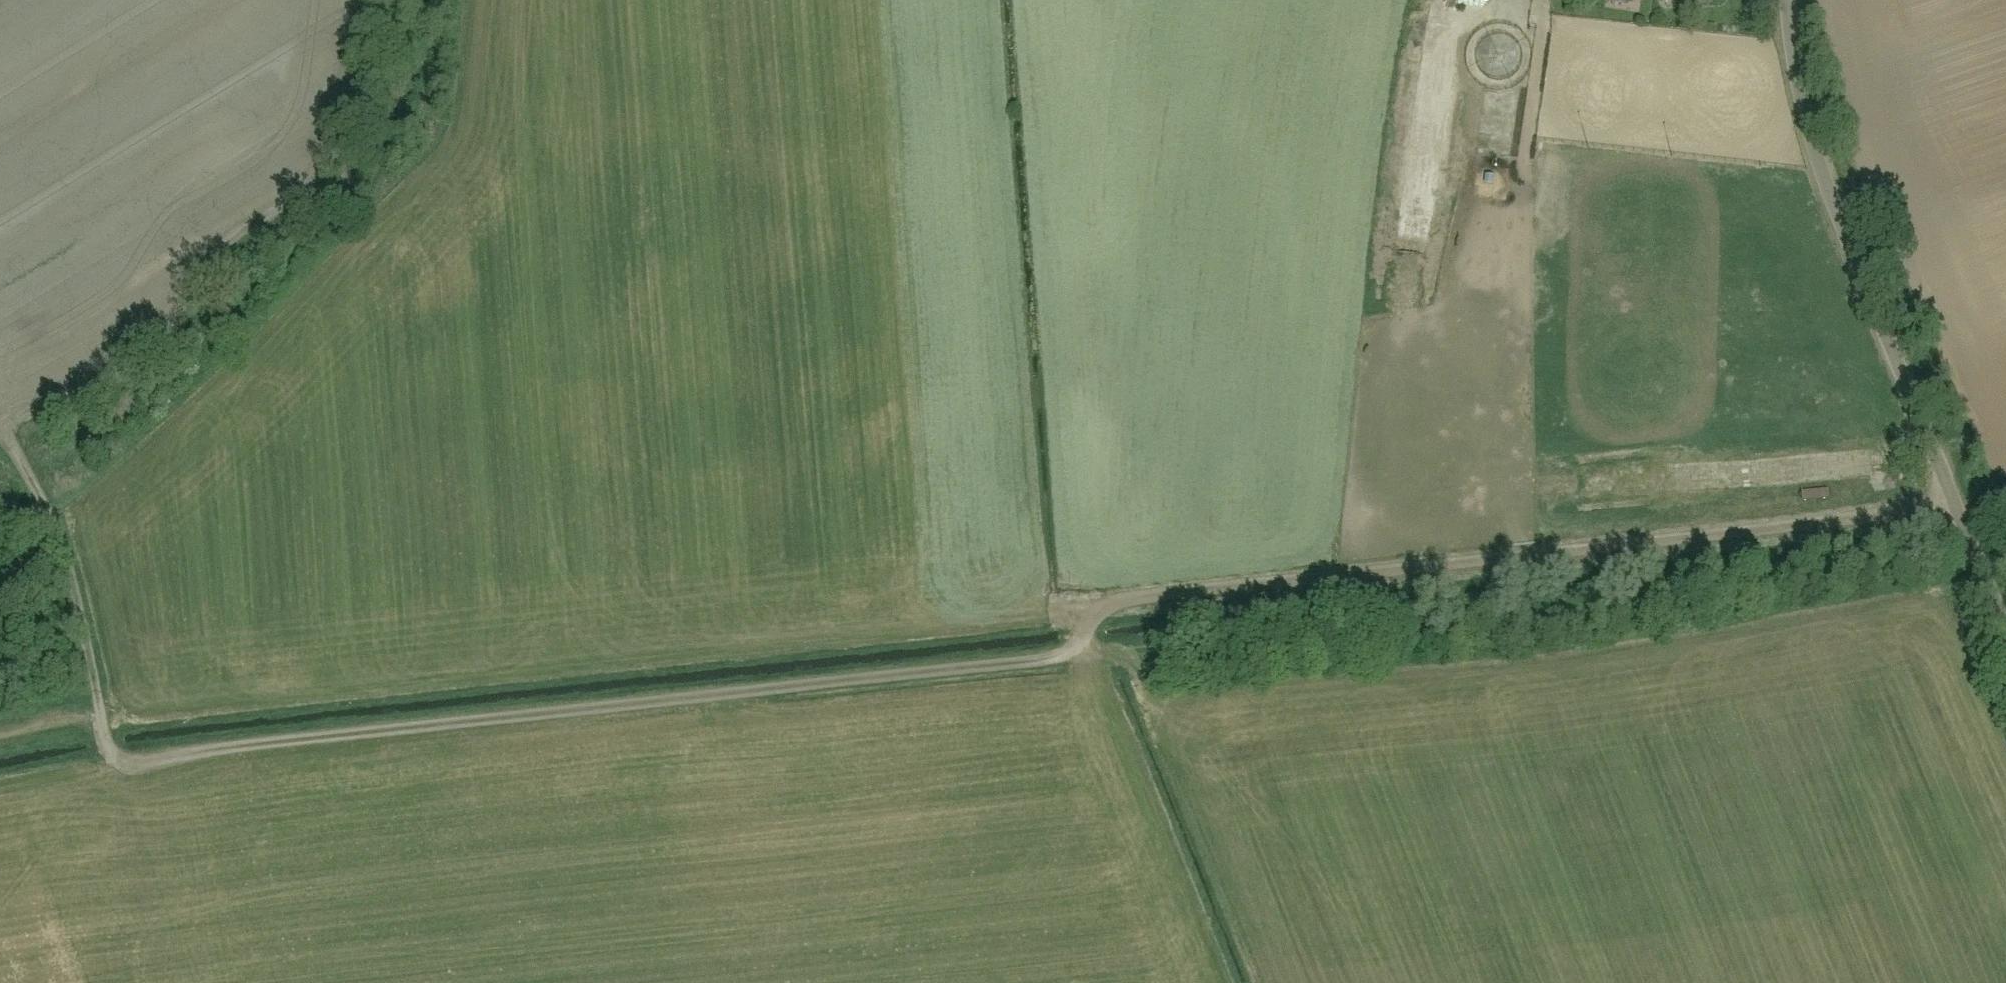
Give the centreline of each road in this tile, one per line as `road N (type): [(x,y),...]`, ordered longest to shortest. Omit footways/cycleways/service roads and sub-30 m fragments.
road 1 (unclassified): [(2005,626),(1826,171),(1797,67),(1791,0)]
road 2 (track): [(12,436),(40,480),(63,550),(168,982)]

